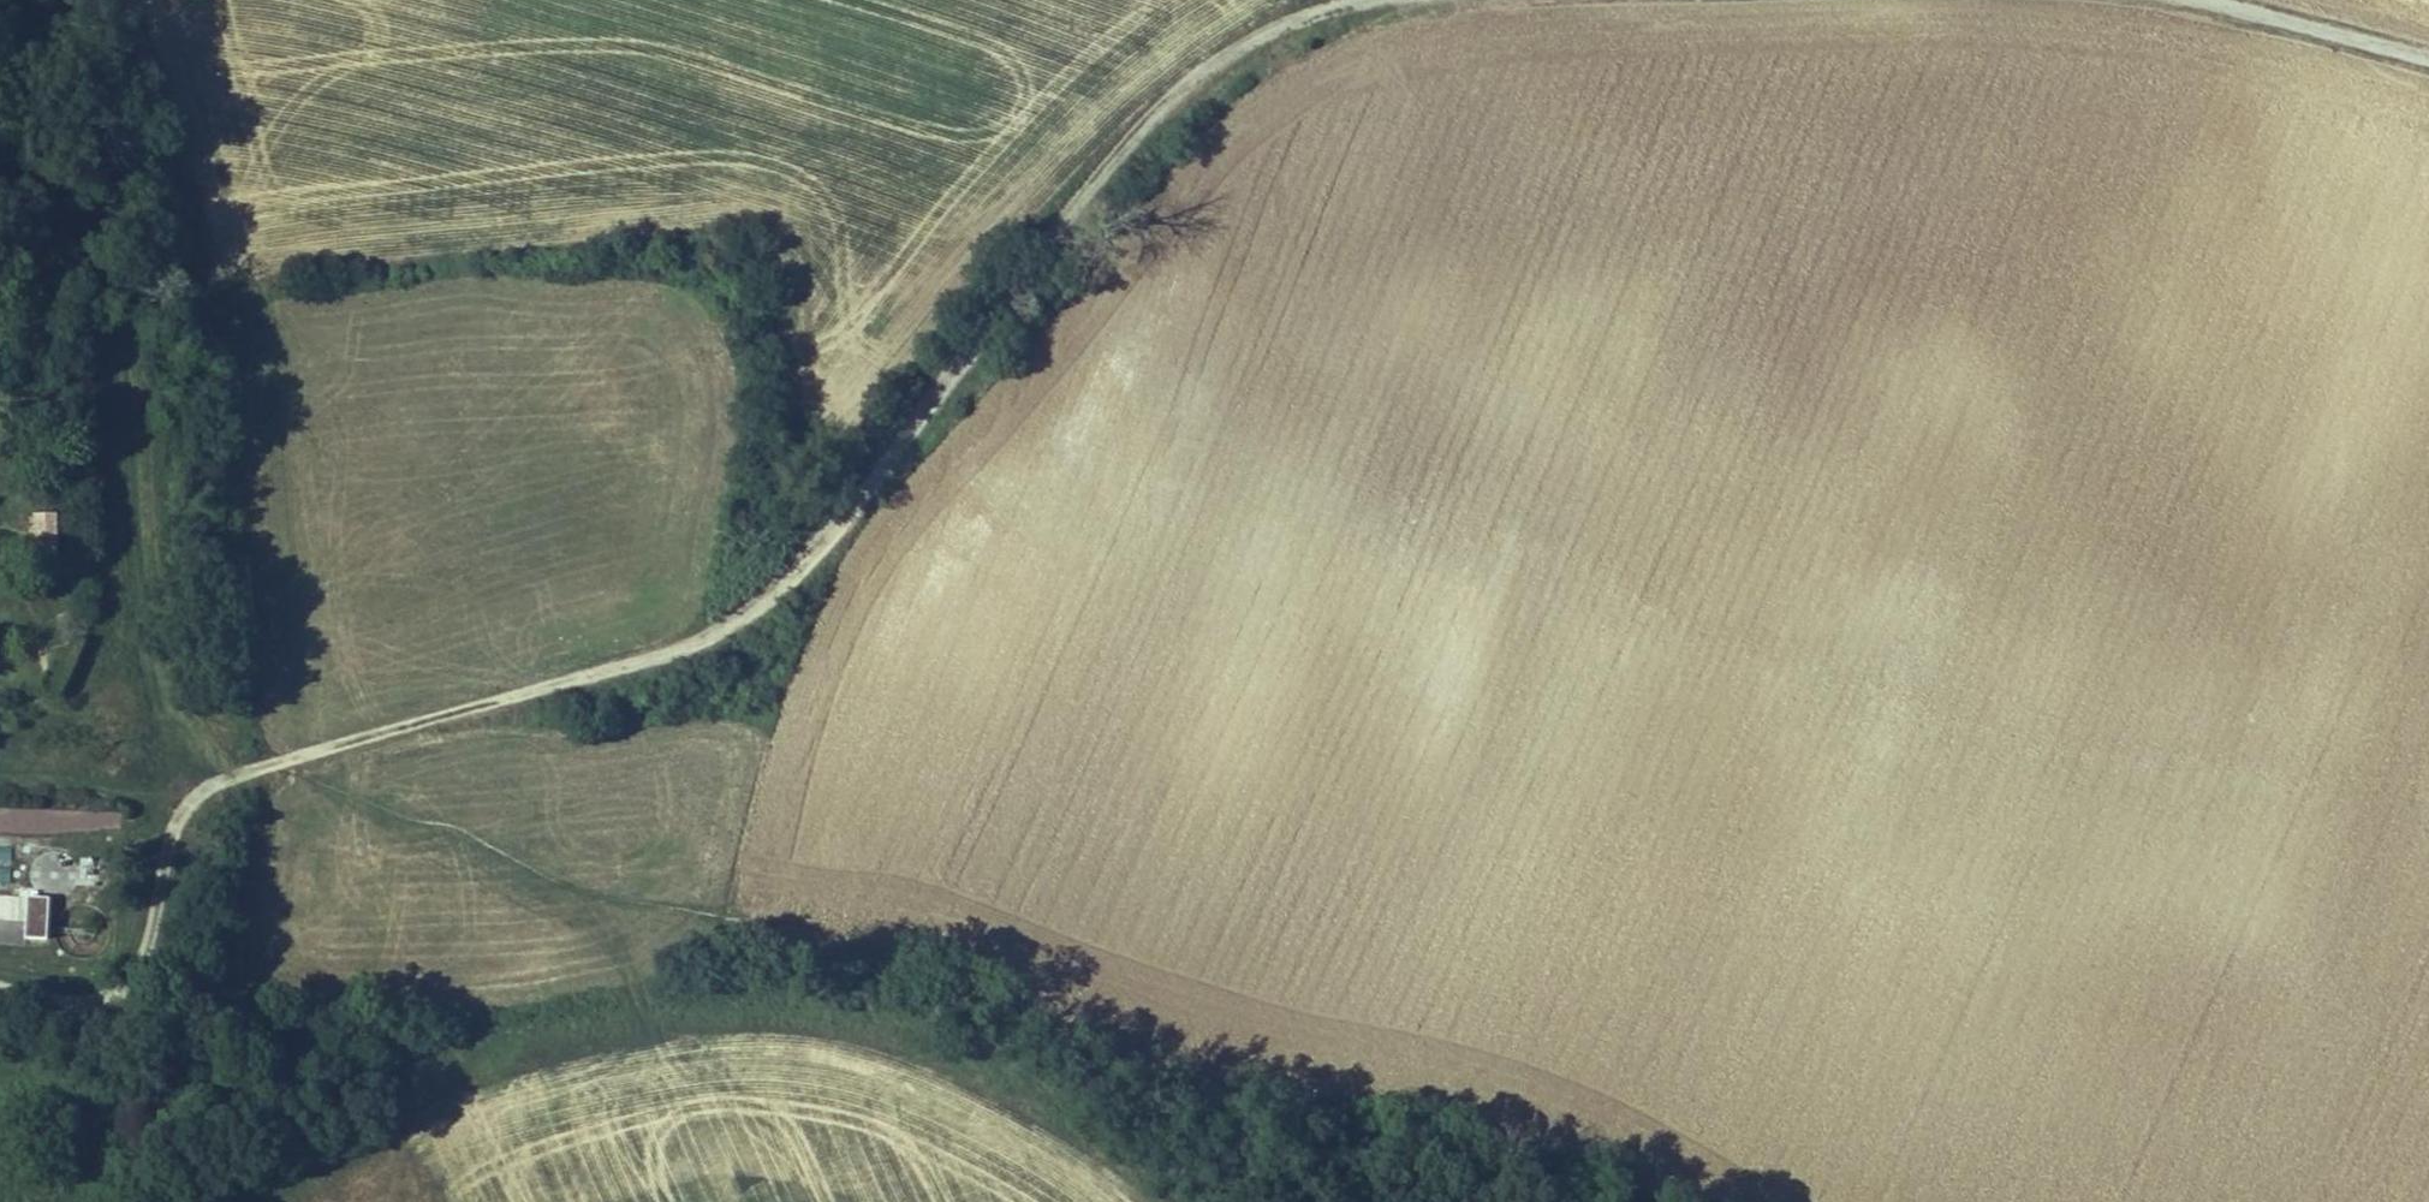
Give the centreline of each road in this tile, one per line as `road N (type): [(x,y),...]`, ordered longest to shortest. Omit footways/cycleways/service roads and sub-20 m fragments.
road 1 (track): [(1364,0),(1273,27),(1220,57),(1164,105),(1110,165),(822,544),(740,618),(637,664),(220,782),(197,799),(176,831),(142,957),(117,990),(91,1000),(0,991)]
road 2 (track): [(197,799),(148,655),(127,396),(49,0)]
road 3 (track): [(2428,58),(2192,0)]

